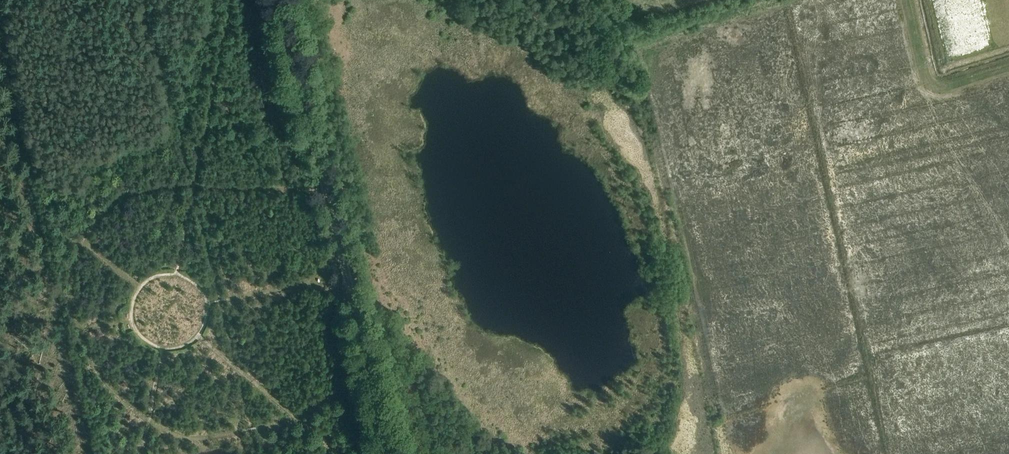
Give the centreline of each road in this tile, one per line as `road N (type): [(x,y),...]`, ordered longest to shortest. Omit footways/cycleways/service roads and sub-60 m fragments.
road 1 (track): [(391,453),(279,0)]

